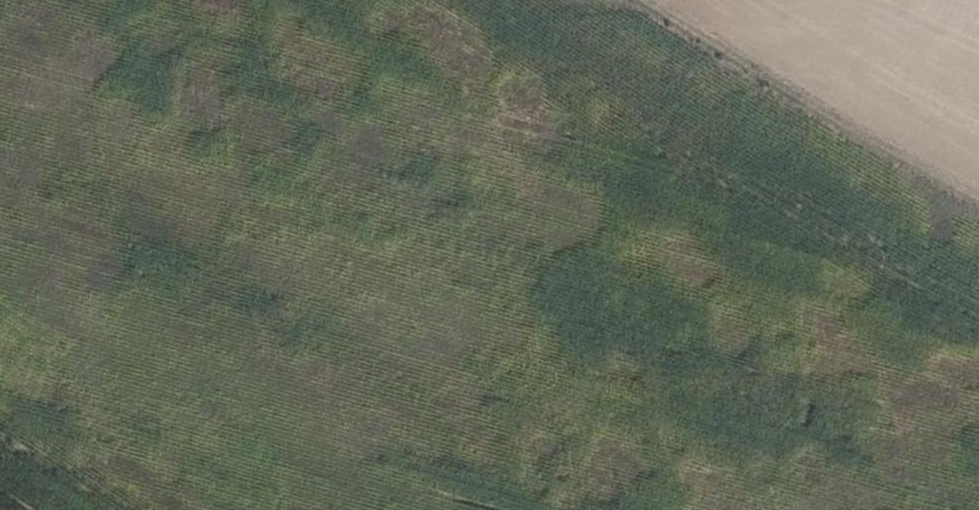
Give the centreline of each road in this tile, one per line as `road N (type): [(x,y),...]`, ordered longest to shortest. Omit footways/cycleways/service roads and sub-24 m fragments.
road 1 (track): [(643,0),(978,196)]

